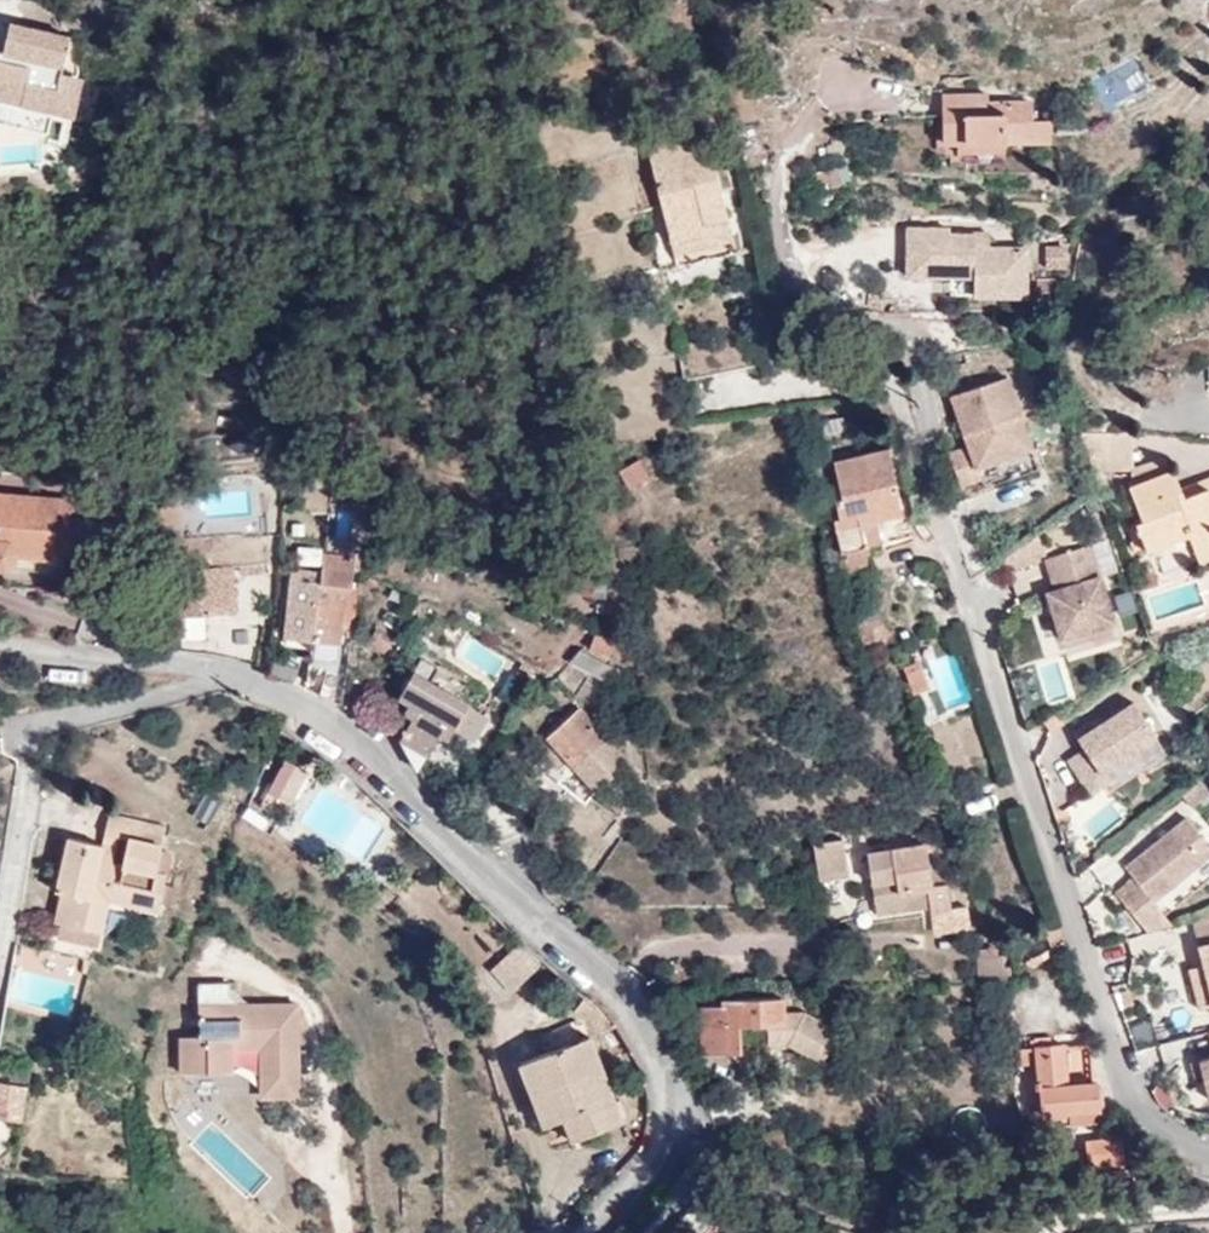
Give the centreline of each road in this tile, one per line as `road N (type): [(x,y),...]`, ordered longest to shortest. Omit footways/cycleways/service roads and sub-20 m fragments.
road 1 (residential): [(589,1232),(669,1145),(647,1014),(486,895),(386,757),(207,675),(0,650)]

